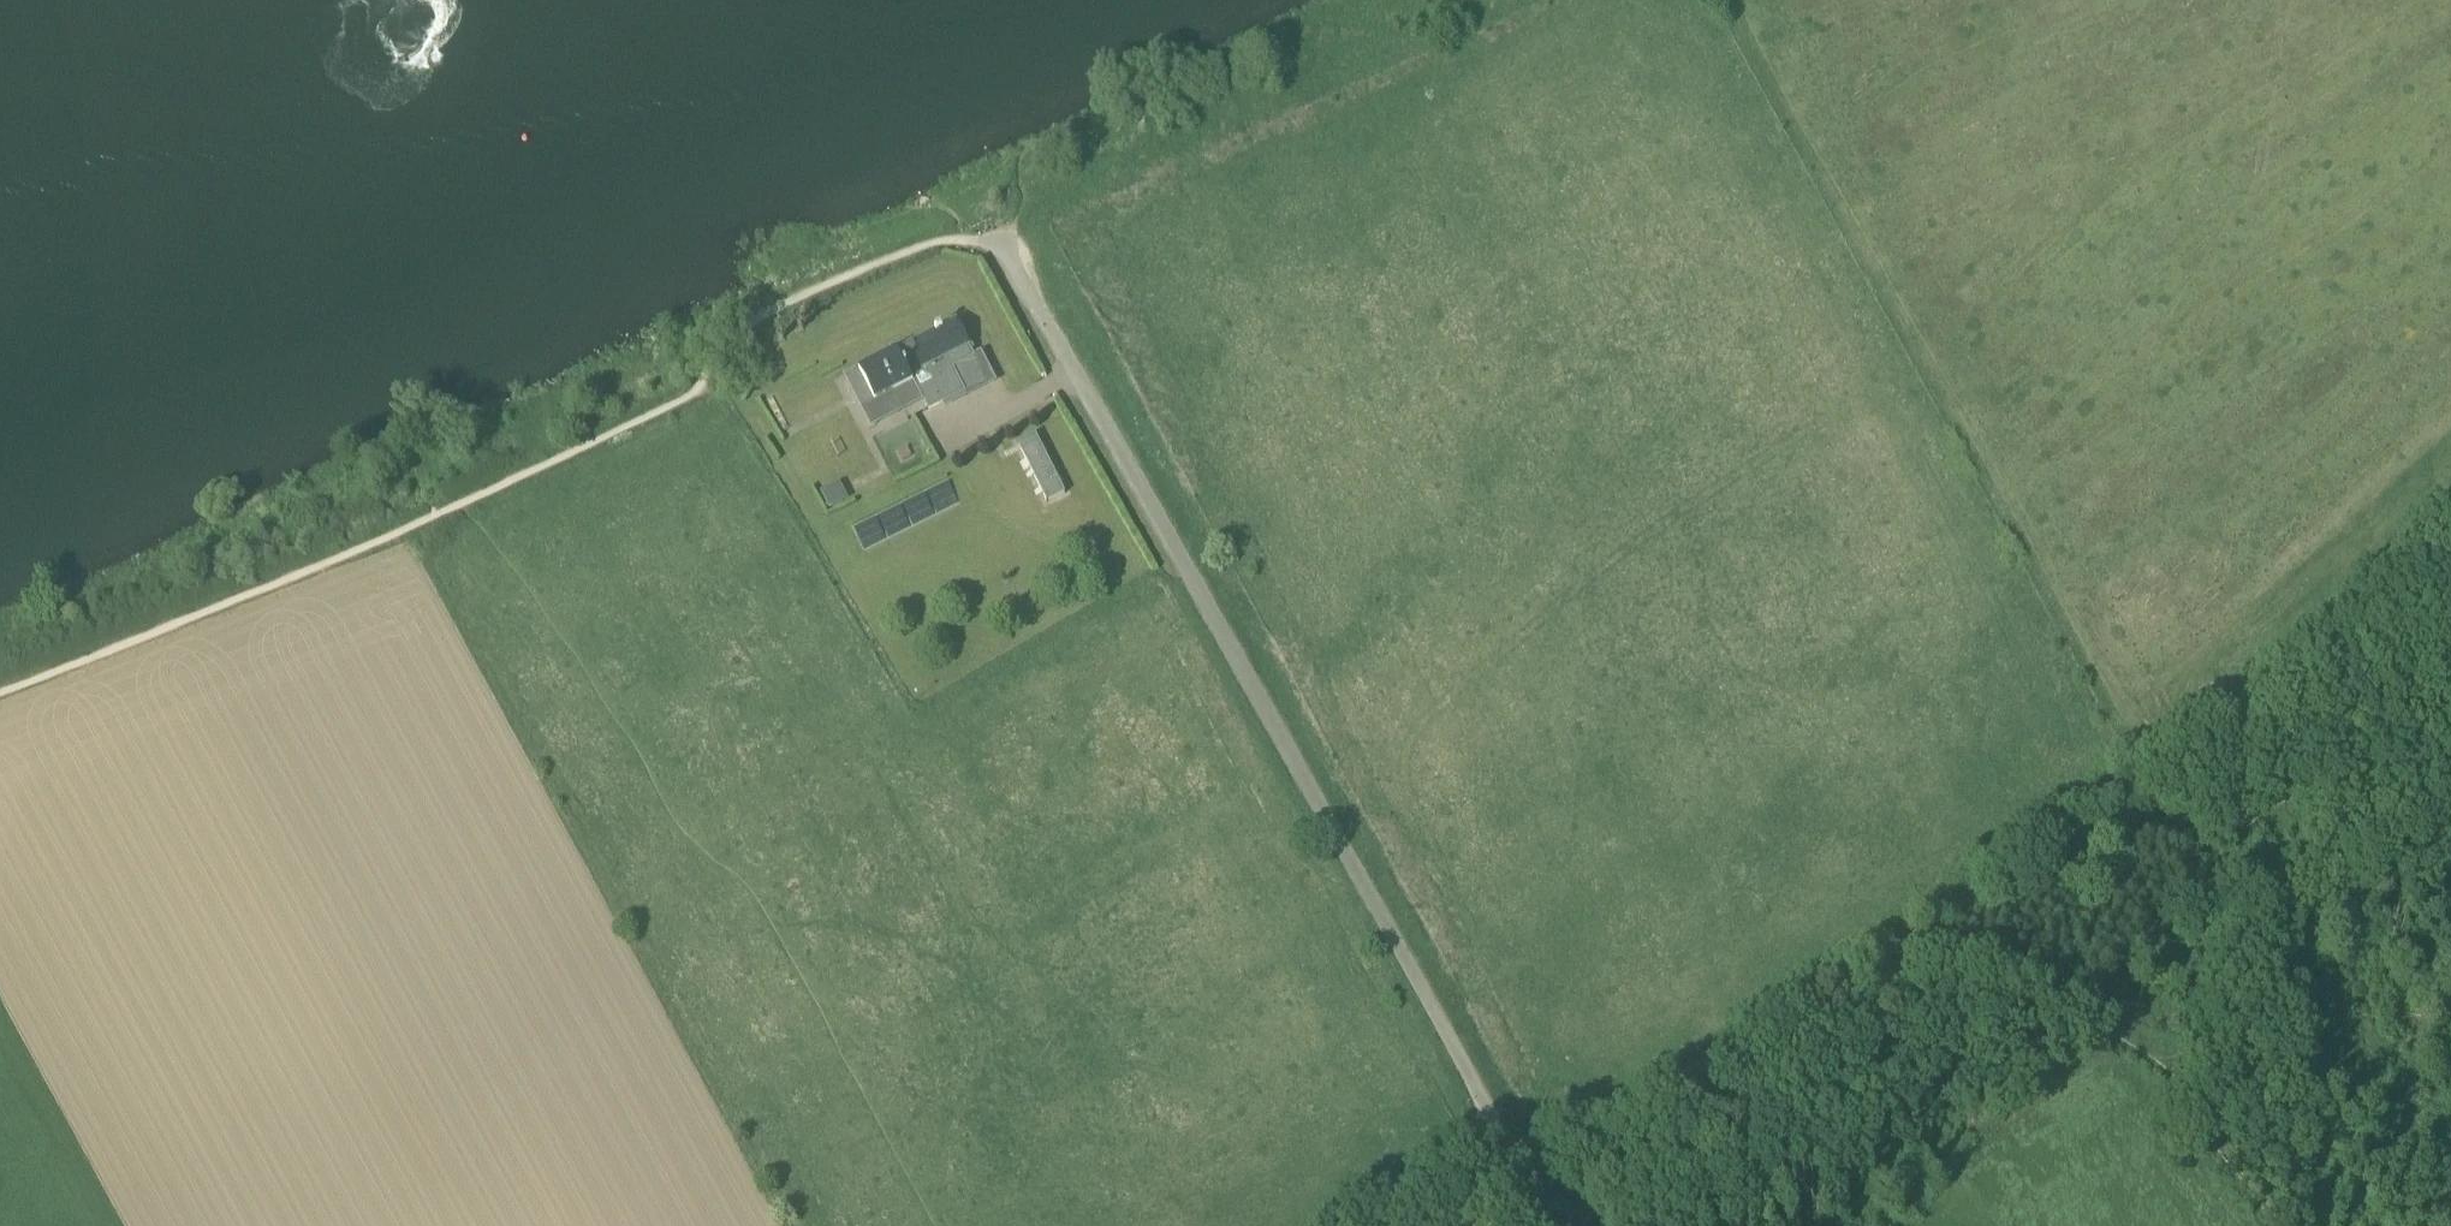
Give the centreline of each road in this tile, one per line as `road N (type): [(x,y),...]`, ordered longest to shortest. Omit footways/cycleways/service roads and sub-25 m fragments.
road 1 (unclassified): [(1553,1225),(999,239)]
road 2 (track): [(696,396),(413,529),(0,693)]
road 3 (track): [(1360,1225),(1461,1163),(1708,1065),(1882,951)]
road 4 (track): [(1882,951),(2124,791)]

